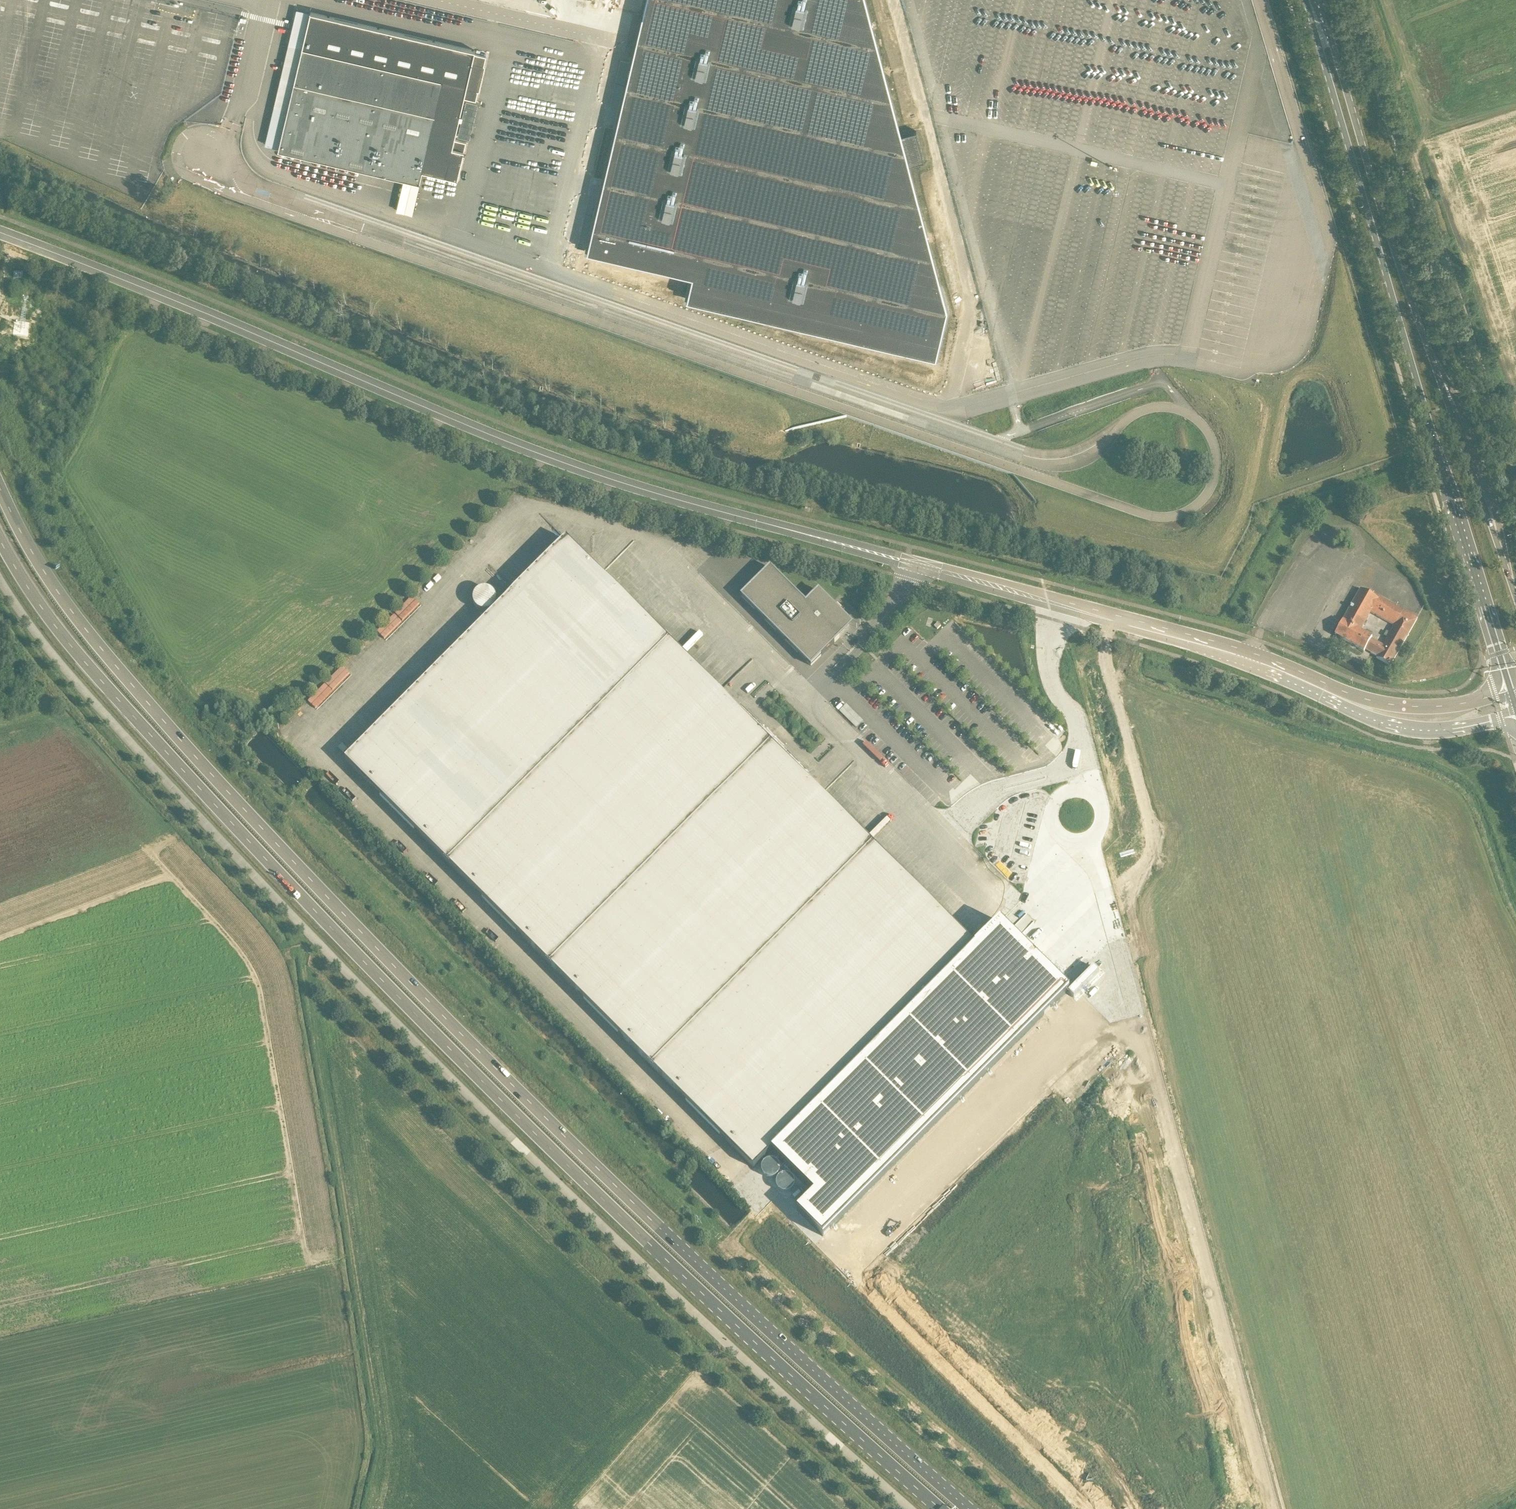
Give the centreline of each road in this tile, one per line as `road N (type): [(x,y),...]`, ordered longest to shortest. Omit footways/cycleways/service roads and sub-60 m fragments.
road 1 (primary): [(967,1508),(496,1070),(197,757),(72,612),(0,489)]
road 2 (primary): [(0,541),(91,672),(174,766),(694,1289),(938,1508)]
road 3 (unclassified): [(906,1508),(401,1030),(80,691),(0,582)]
road 4 (unclassified): [(549,459),(1248,659),(1321,689)]
road 5 (primary): [(1307,0),(1511,695)]
road 6 (primary): [(1515,602),(1312,0)]
road 7 (track): [(1409,142),(1515,472)]
road 8 (unclassified): [(1321,689),(1356,713),(1418,731),(1515,715)]
road 9 (unclassified): [(1511,695),(1413,708),(1321,689)]

